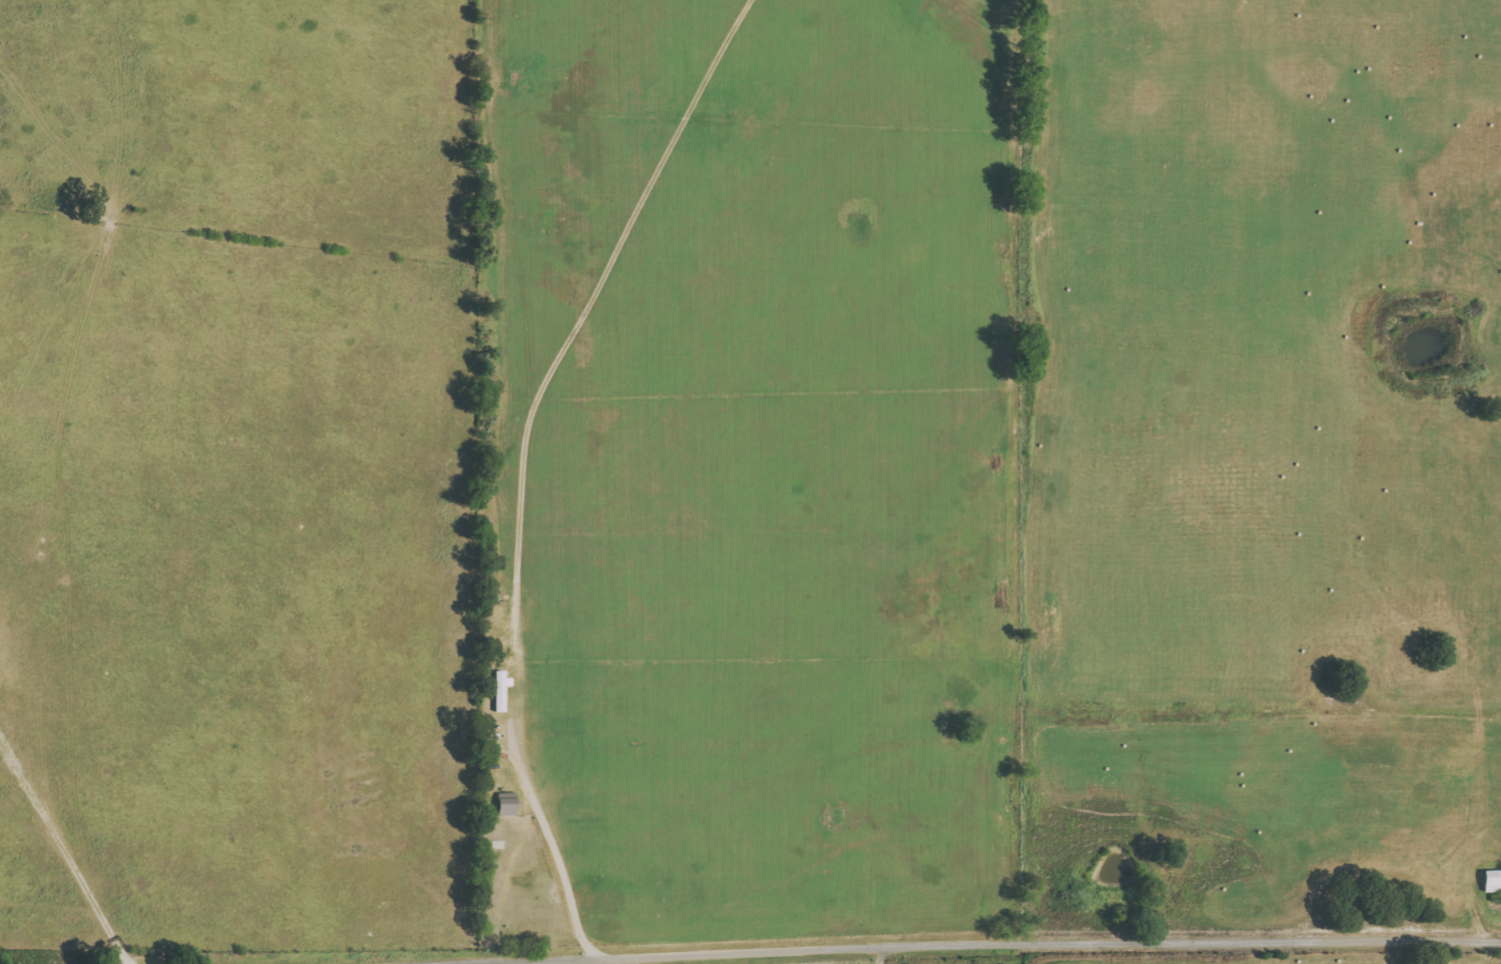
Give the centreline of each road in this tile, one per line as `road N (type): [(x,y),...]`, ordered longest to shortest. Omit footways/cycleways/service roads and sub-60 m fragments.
road 1 (residential): [(479,963),(1500,942)]

